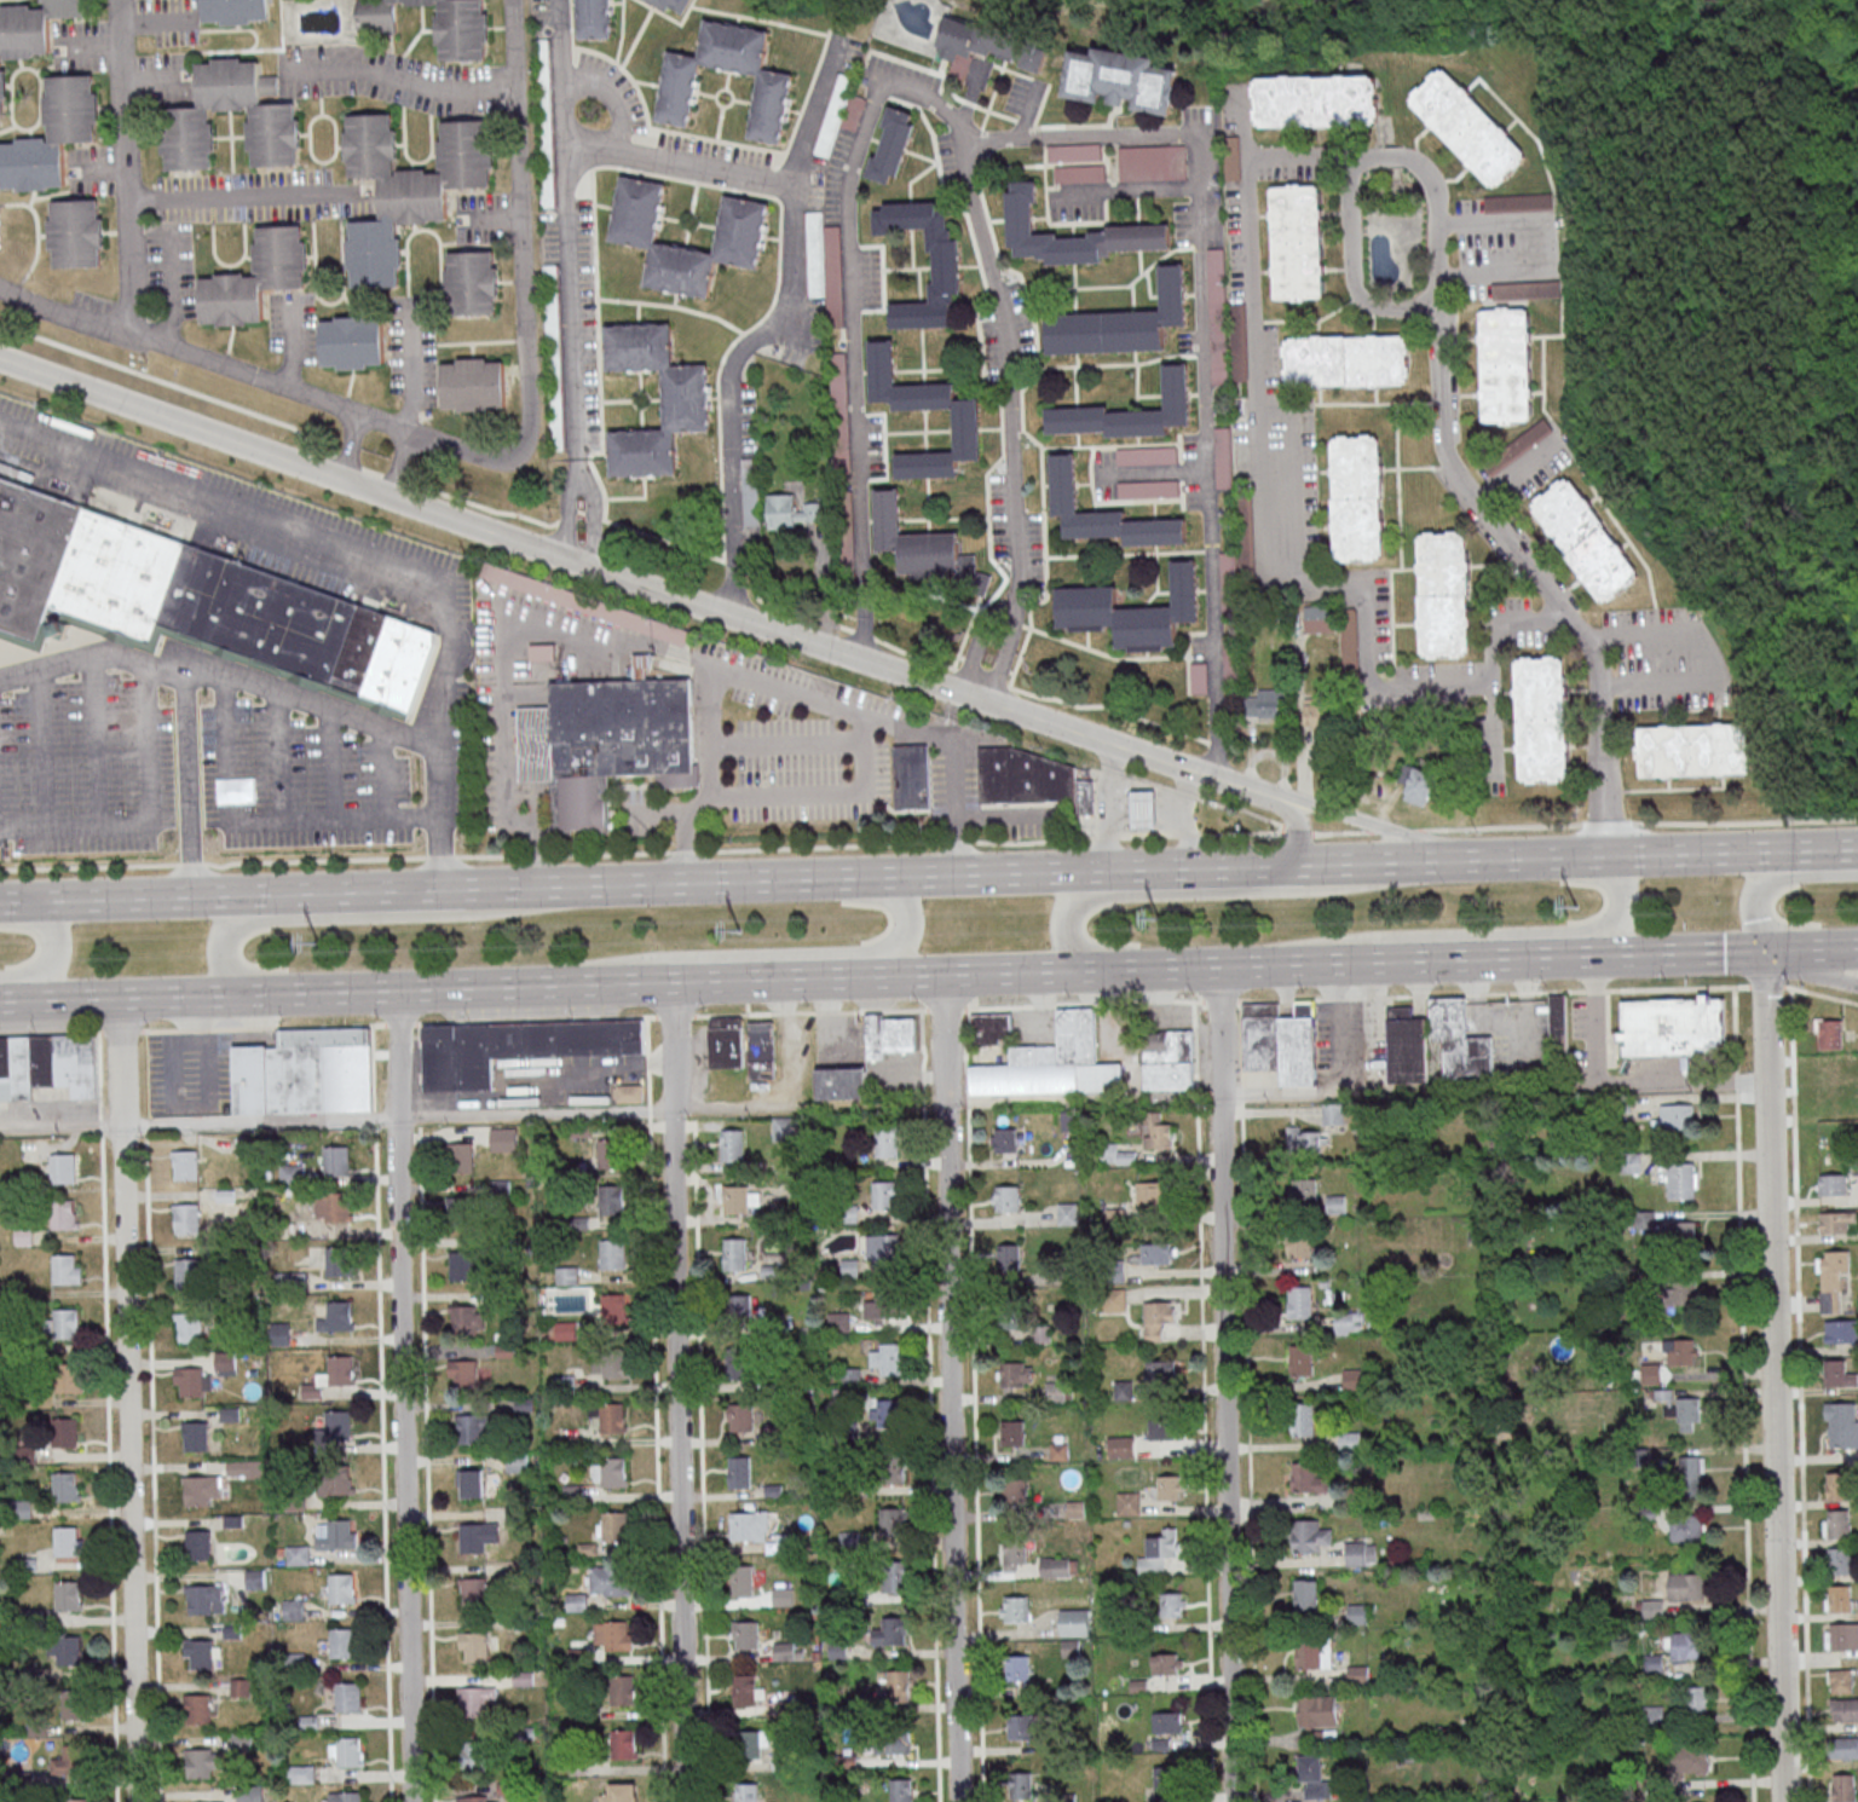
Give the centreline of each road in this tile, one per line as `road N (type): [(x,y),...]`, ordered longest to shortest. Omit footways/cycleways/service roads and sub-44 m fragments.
road 1 (tertiary): [(1286,798),(0,361)]
road 2 (residential): [(1608,855),(1592,654),(1456,464),(1448,427),(1441,206),(1424,168),(1357,158),(1248,160)]
road 3 (residential): [(1784,1801),(1764,951)]
road 4 (residential): [(1232,1801),(1222,969)]
road 5 (residential): [(961,1801),(942,975)]
road 6 (residential): [(687,1801),(671,981)]
road 7 (residential): [(412,1801),(397,989)]
road 8 (residential): [(138,1801),(126,1000)]
road 9 (trunk): [(29,1003),(671,981)]
road 10 (trunk): [(1092,872),(469,889)]
road 11 (residential): [(735,616),(726,380),(737,351),(783,305),(796,171),(841,39)]
road 12 (trunk): [(878,976),(1373,964)]
road 13 (trunk): [(1784,849),(1296,864)]
road 14 (residential): [(578,472),(558,0)]
road 15 (residential): [(969,140),(1005,356),(1012,597)]
road 16 (trunk): [(592,984),(656,957),(892,945),(905,935),(906,909),(875,877)]
road 17 (trunk): [(1297,966),(1377,936),(1599,928),(1611,923),(1620,903),(1608,855)]
road 18 (trunk): [(1369,862),(1312,888),(1079,899),(1061,914),(1061,932),(1090,969)]
road 19 (trunk): [(501,888),(451,914),(230,924),(218,957),(231,983),(253,995)]
road 20 (residential): [(1195,133),(969,140),(931,105),(879,81)]
road 21 (trunk): [(290,893),(24,902)]
road 22 (trunk): [(1594,957),(1857,948)]
road 23 (residential): [(562,141),(794,184)]
road 24 (residential): [(1443,300),(1392,306),(1362,294),(1351,192),(1367,160)]
road 25 (trunk): [(1373,964),(1594,957)]
road 26 (trunk): [(671,981),(878,976)]
road 27 (trunk): [(1296,864),(1092,872)]
road 28 (trunk): [(469,889),(290,893)]
road 29 (trunk): [(1857,874),(1777,877),(1756,885),(1752,909),(1764,951)]
road 30 (tertiary): [(1475,861),(1323,810)]
road 31 (trunk): [(0,975),(51,963),(52,926),(24,902)]

